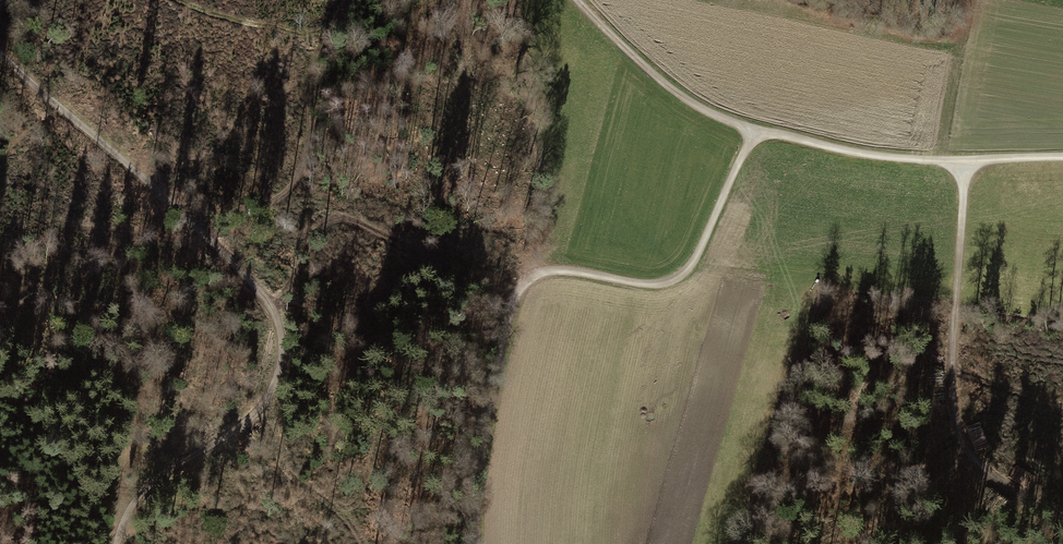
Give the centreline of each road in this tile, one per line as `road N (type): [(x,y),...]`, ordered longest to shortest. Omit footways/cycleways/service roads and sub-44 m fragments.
road 1 (track): [(118,543),(130,511),(159,476),(261,405),(278,369),(279,323),(226,256),(0,51)]
road 2 (track): [(476,543),(483,437),(517,295),(552,269),(640,283),(676,277),(698,254),(756,129)]
road 3 (track): [(579,0),(667,85),(739,124),(892,156),(1062,156)]
road 4 (track): [(966,160),(953,414),(985,473),(1062,514)]
road 5 (track): [(202,233),(279,198),(296,182),(308,151),(313,67),(354,0)]
road 6 (track): [(523,286),(539,180),(510,0)]

